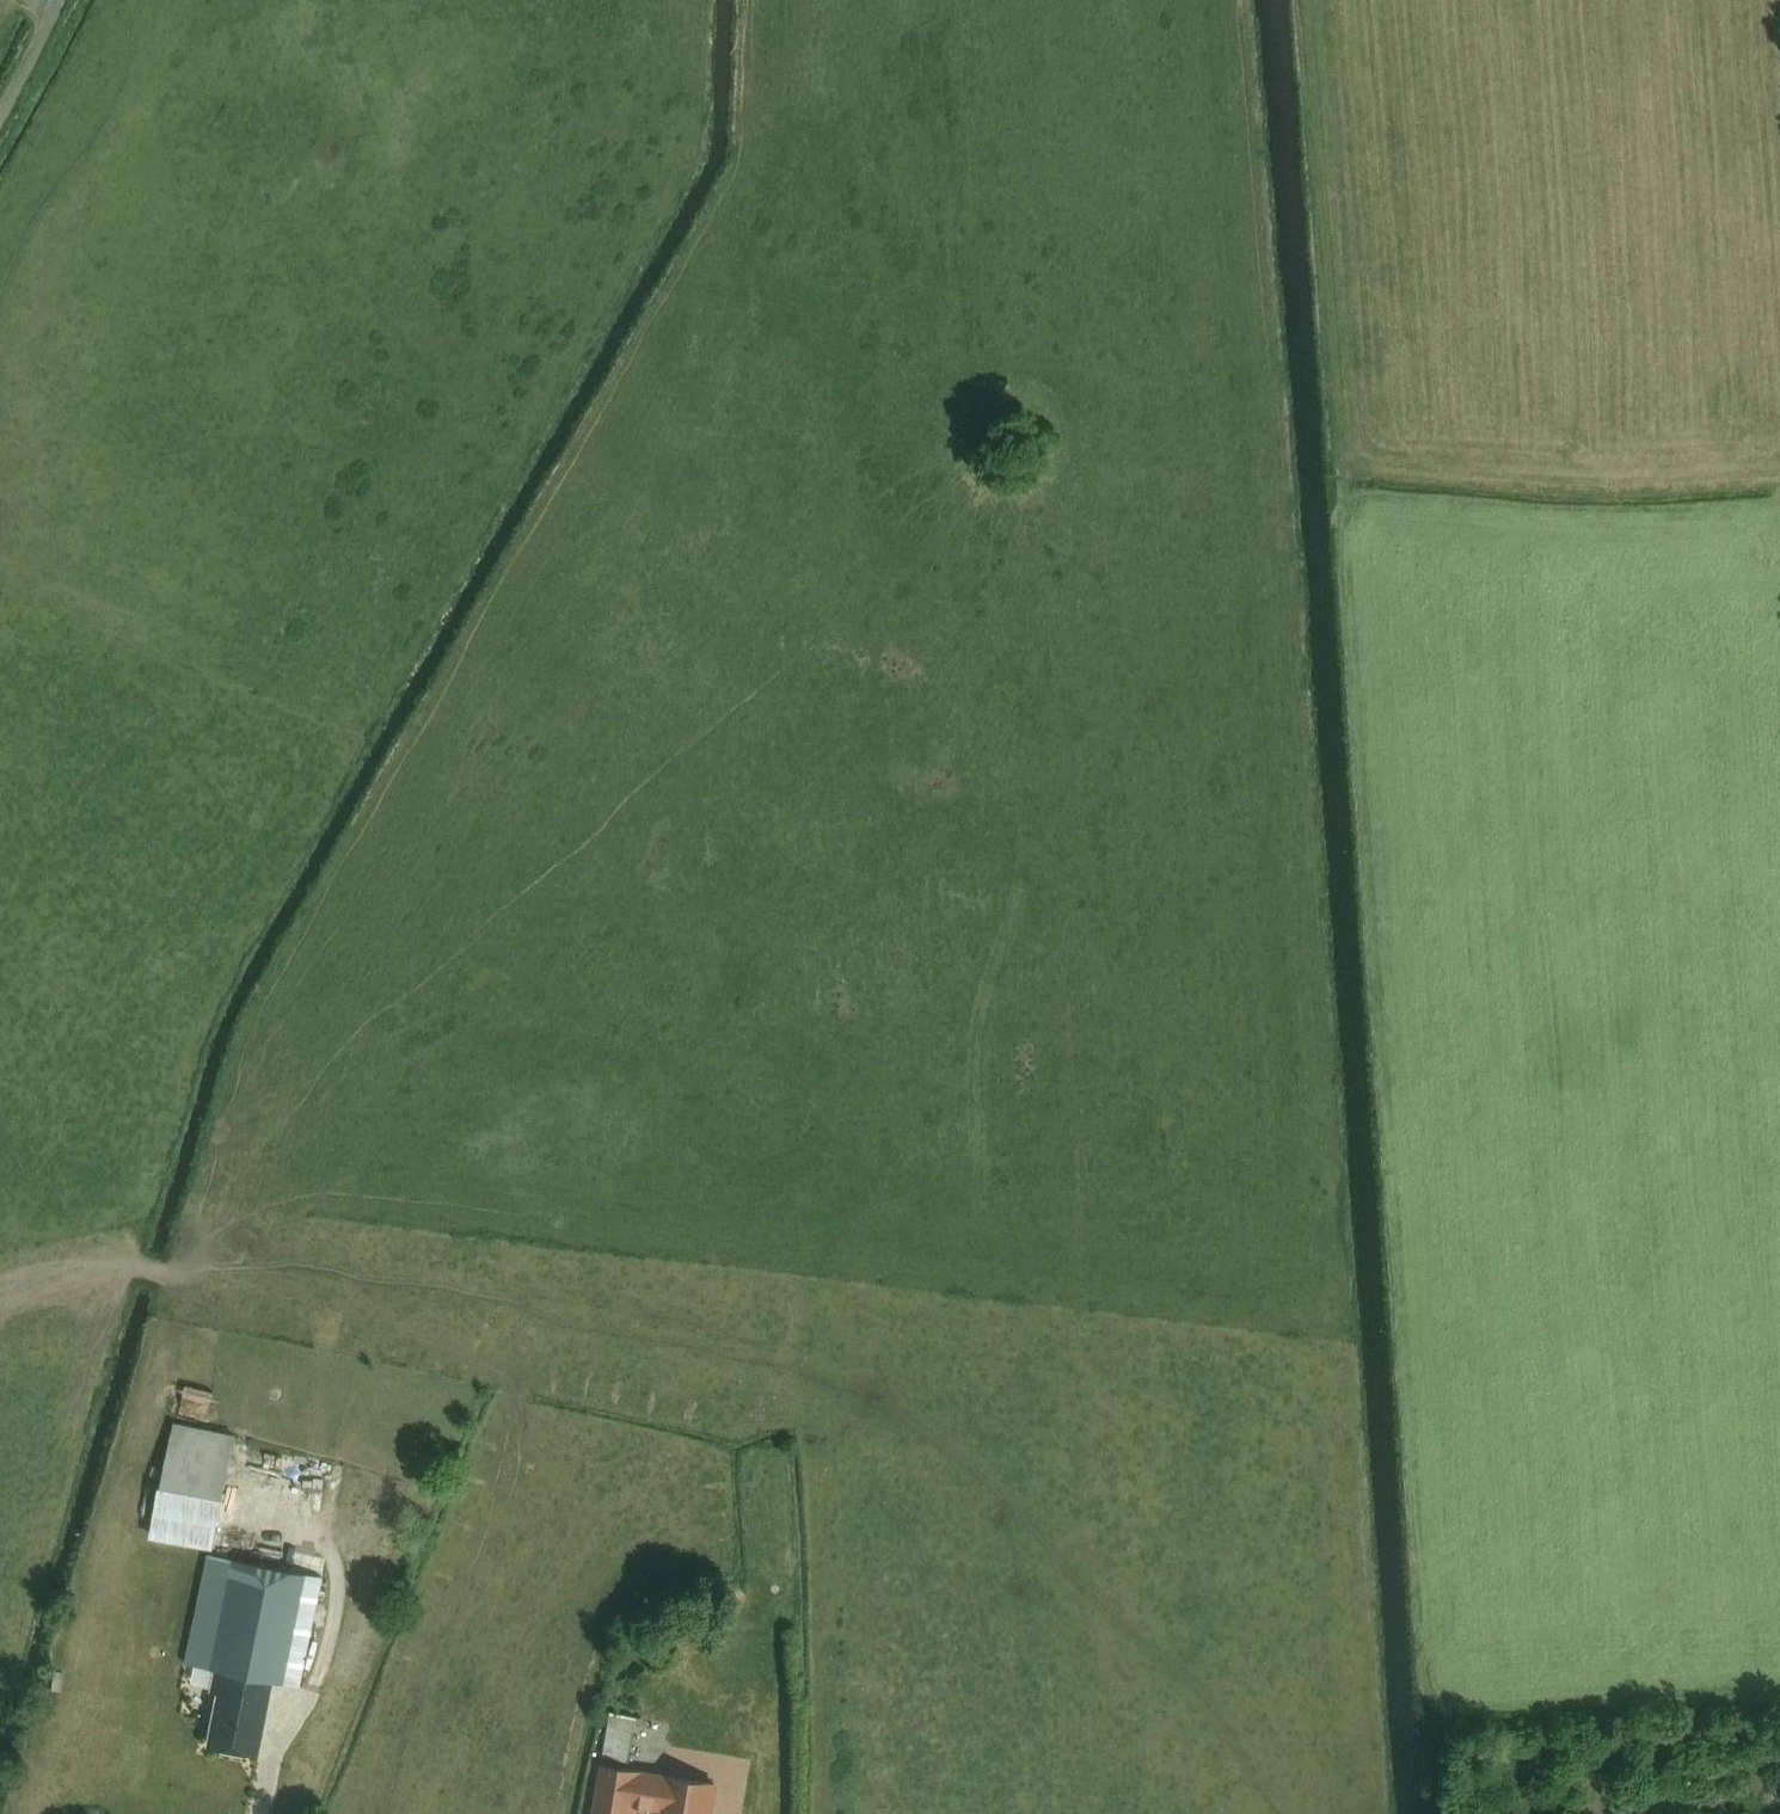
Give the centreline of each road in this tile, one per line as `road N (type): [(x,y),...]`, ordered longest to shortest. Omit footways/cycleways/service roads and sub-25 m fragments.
road 1 (unclassified): [(0,117),(72,0)]

